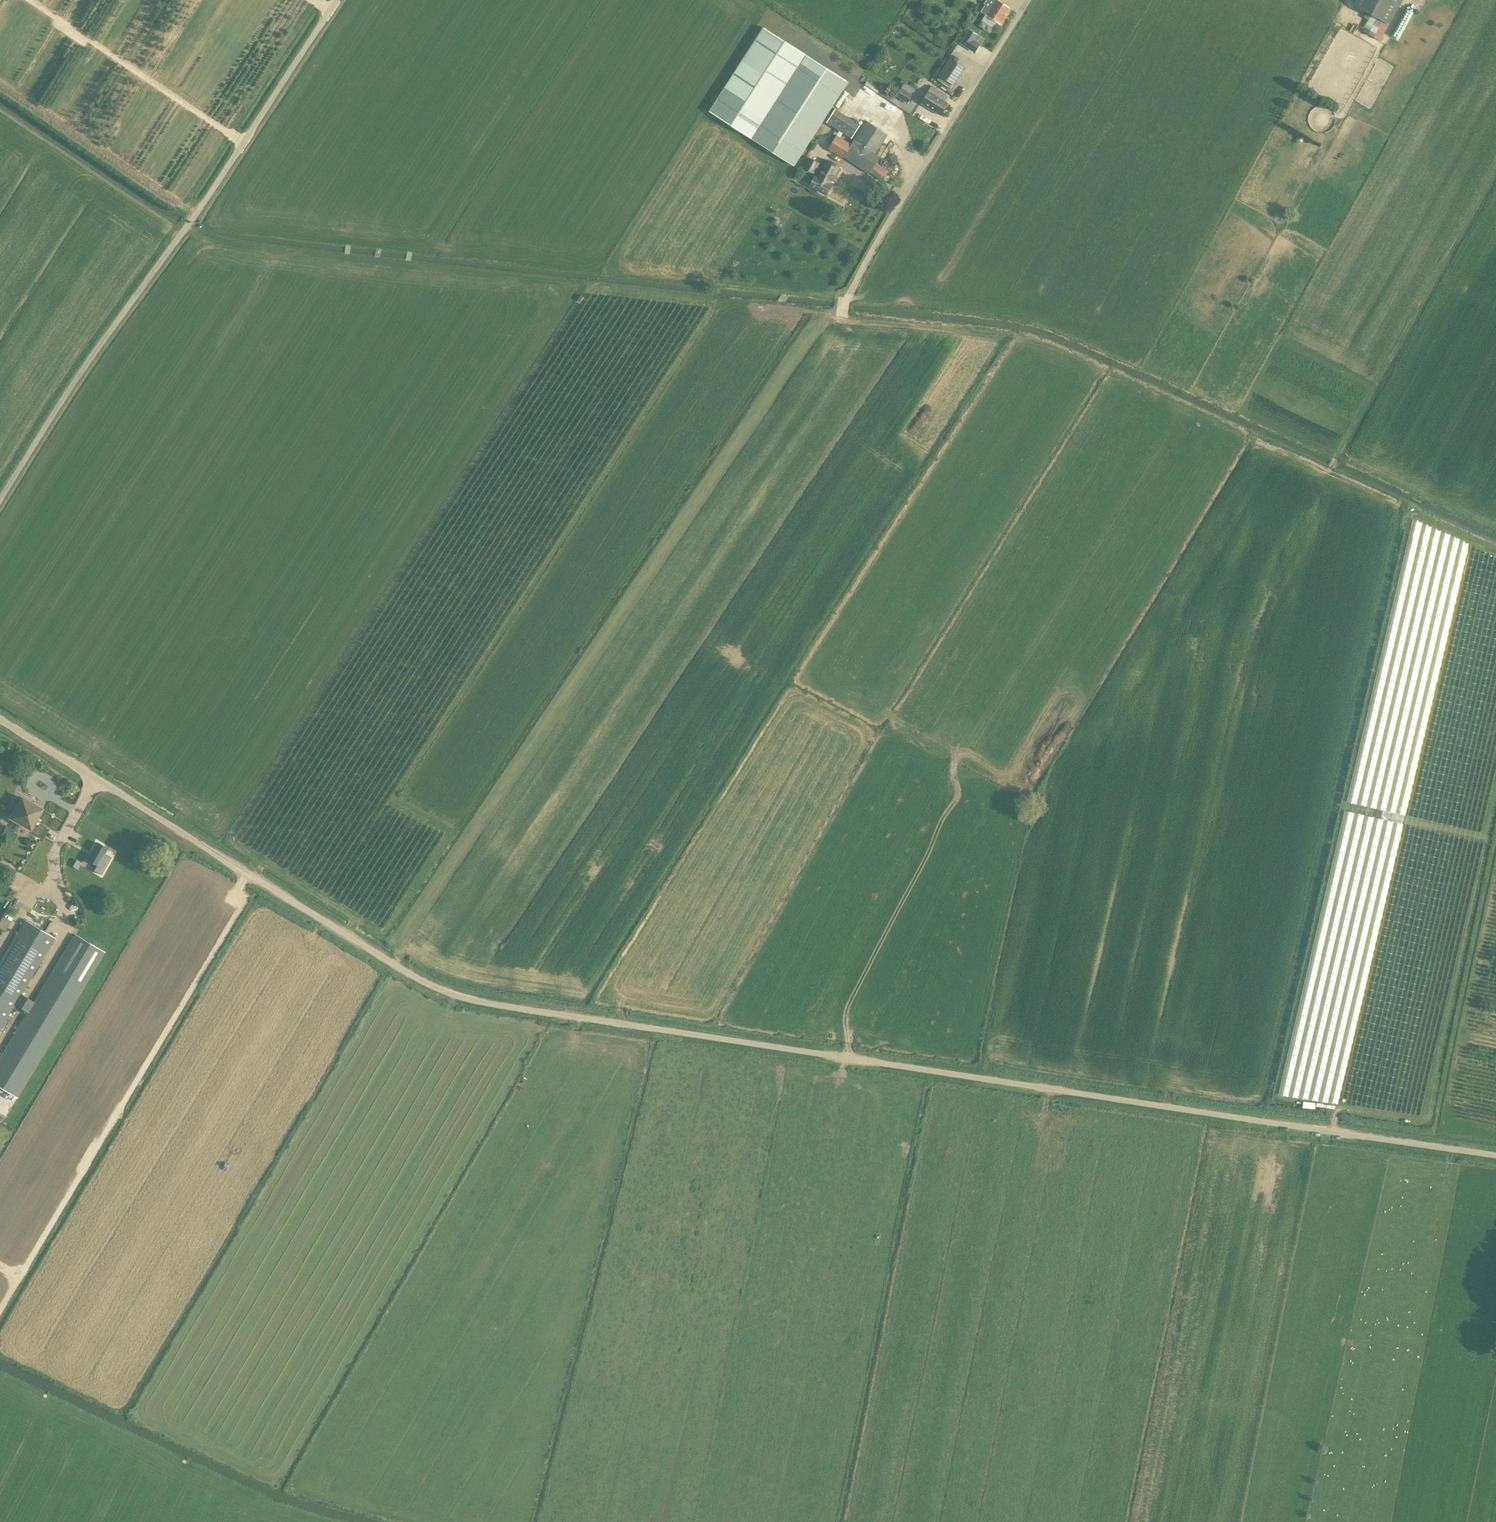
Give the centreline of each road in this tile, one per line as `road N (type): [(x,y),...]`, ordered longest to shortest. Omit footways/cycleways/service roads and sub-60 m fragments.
road 1 (unclassified): [(1495,1158),(438,994),(0,720)]
road 2 (unclassified): [(0,492),(336,0)]
road 3 (residential): [(852,288),(1027,0)]

